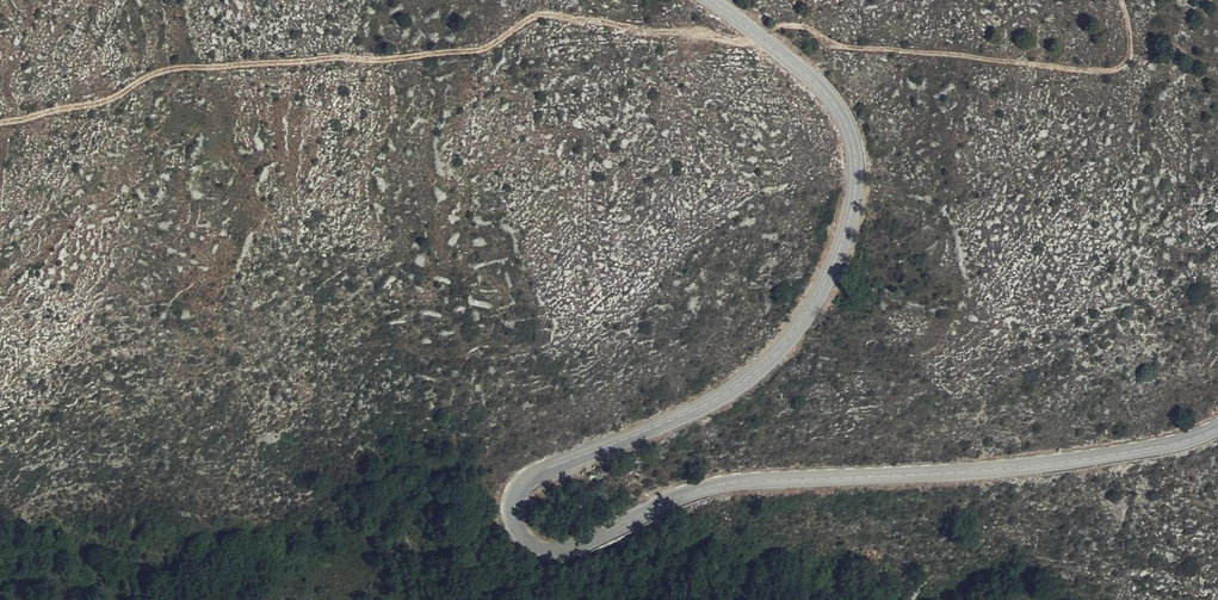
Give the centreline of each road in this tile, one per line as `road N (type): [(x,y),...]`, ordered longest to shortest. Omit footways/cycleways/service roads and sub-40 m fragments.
road 1 (secondary): [(1217,429),(1169,446),(1018,467),(718,487),(573,549),(545,552),(523,541),(516,520),(522,494),(538,475),(705,407),(783,347),(816,299),(851,215),(854,148),(836,106),(711,0)]
road 2 (track): [(751,30),(739,39),(541,12),(489,53),(177,70),(146,78),(105,105),(0,124)]

